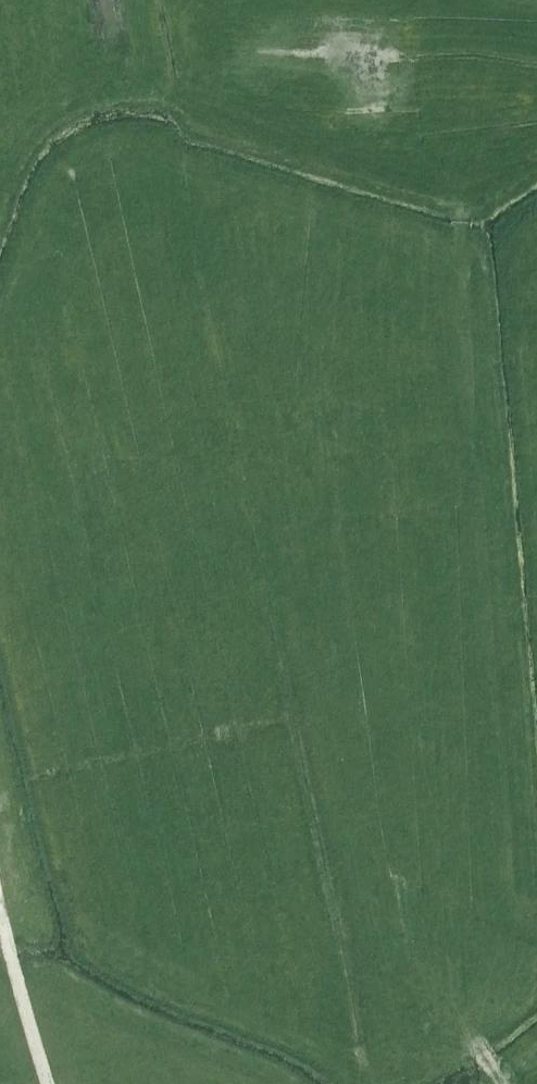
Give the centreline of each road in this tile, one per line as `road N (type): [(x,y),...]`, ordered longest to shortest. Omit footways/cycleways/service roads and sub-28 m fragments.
road 1 (track): [(49,1083),(0,910)]

